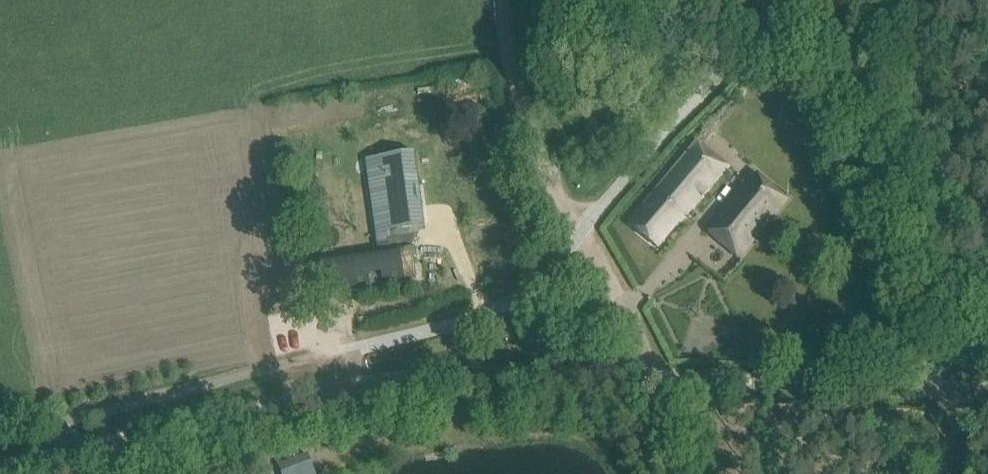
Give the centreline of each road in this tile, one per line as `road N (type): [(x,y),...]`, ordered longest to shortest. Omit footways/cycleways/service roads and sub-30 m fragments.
road 1 (unclassified): [(9,473),(359,384)]
road 2 (unclassified): [(987,392),(644,377)]
road 3 (unclassified): [(359,384),(495,372),(644,377)]
road 4 (track): [(583,231),(637,340),(660,412),(668,473)]
road 5 (track): [(583,231),(565,207),(515,76),(508,0)]

